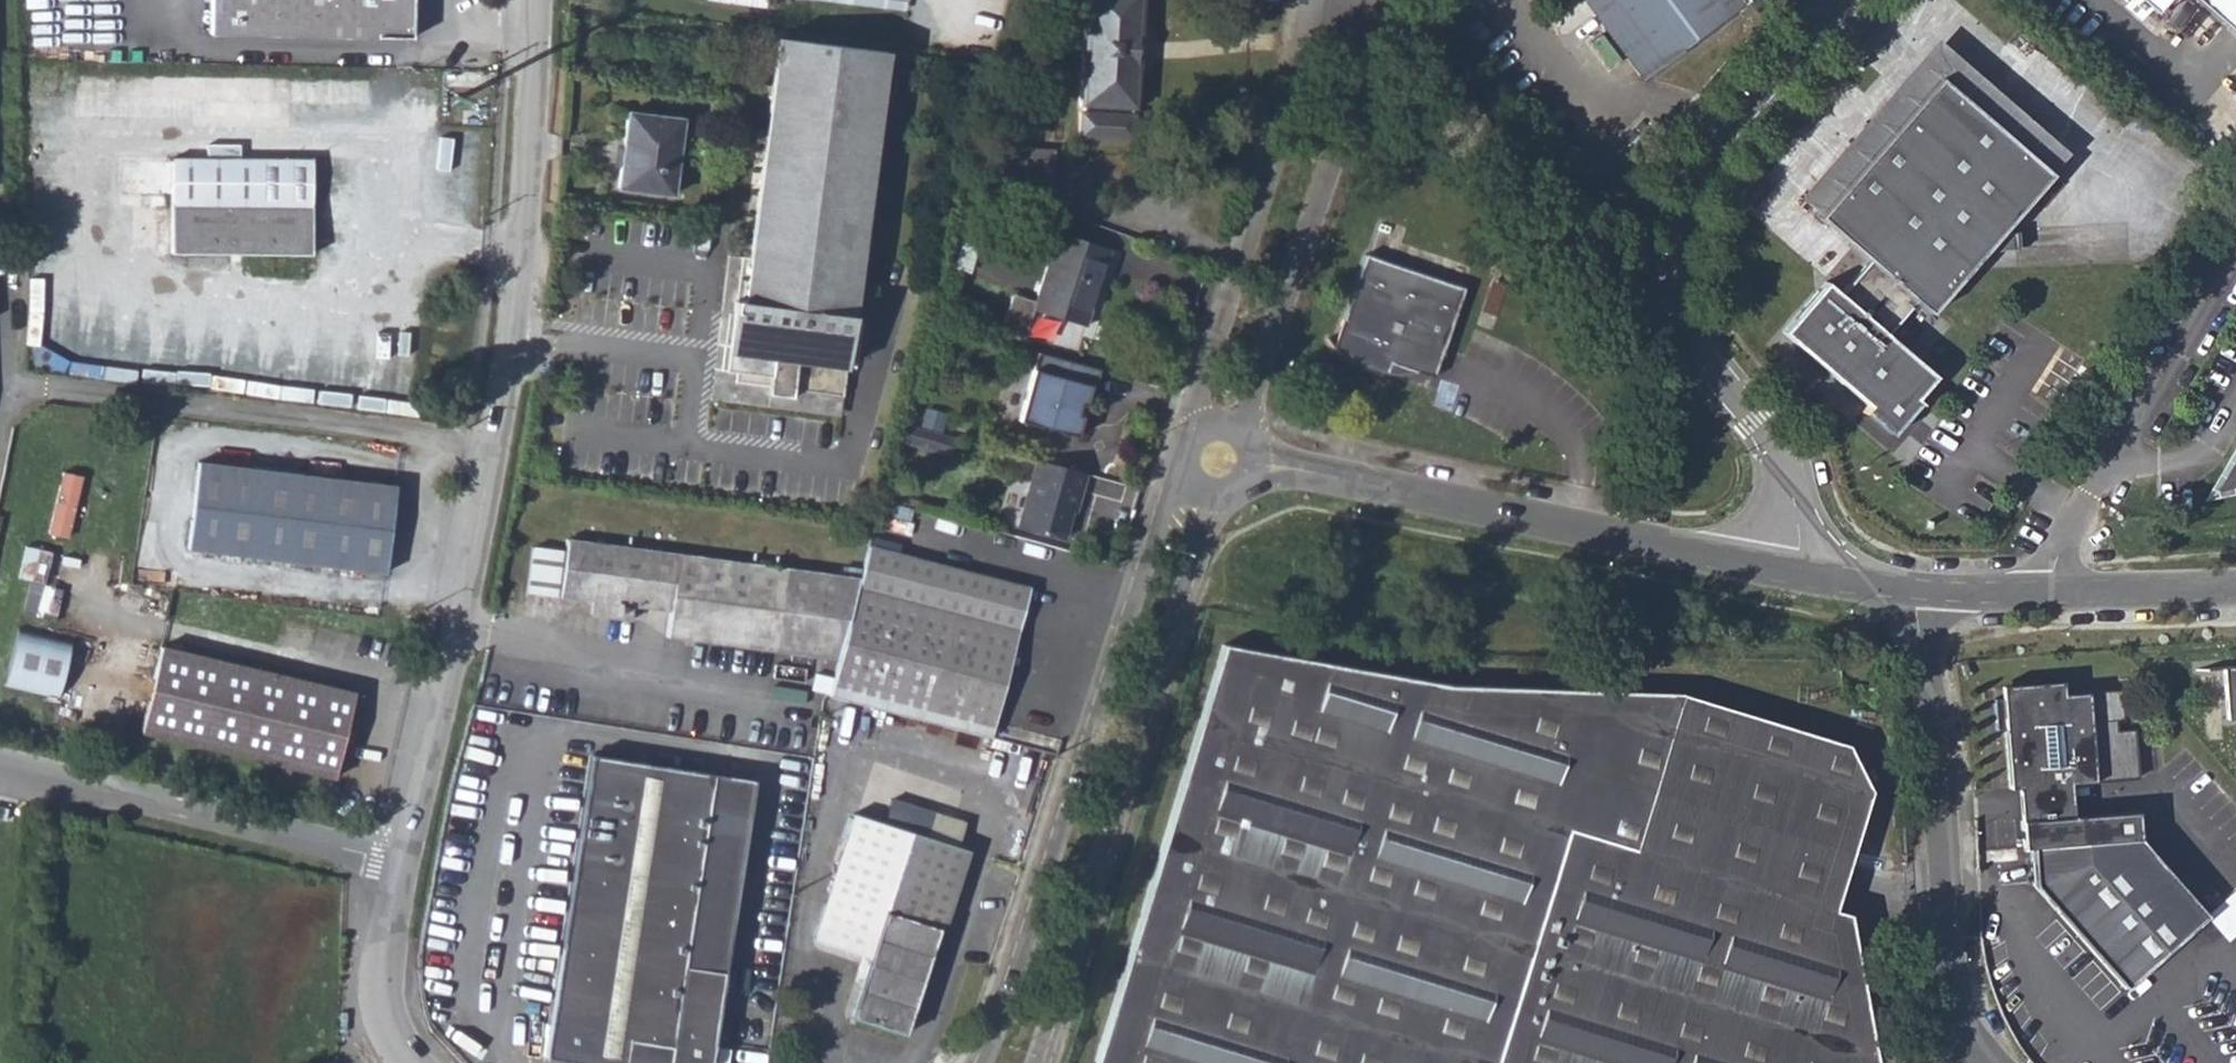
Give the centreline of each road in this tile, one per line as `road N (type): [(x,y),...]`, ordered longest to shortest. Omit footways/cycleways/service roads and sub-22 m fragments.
road 1 (residential): [(404,862),(492,441),(528,140),(534,0)]
road 2 (residential): [(1796,577),(1800,526),(1780,464),(1688,341),(1674,285),(1678,222),(1703,160),(1843,0)]
road 3 (residential): [(1203,448),(1185,460),(1169,498),(986,1062)]
road 4 (residential): [(1044,1062),(1208,516),(1224,490)]
road 5 (residential): [(1290,467),(1796,577)]
road 6 (unclassified): [(1923,593),(1947,965),(1959,1013),(1999,1062)]
road 7 (residential): [(1225,449),(1367,16),(1363,0)]
road 8 (residential): [(1312,0),(1196,400),(1203,448)]
road 9 (residential): [(404,862),(0,765)]
road 10 (residential): [(1923,593),(2038,599),(2235,588)]
road 11 (residential): [(410,1062),(382,1017),(380,973),(404,862)]
road 12 (residential): [(1796,577),(1923,593)]

